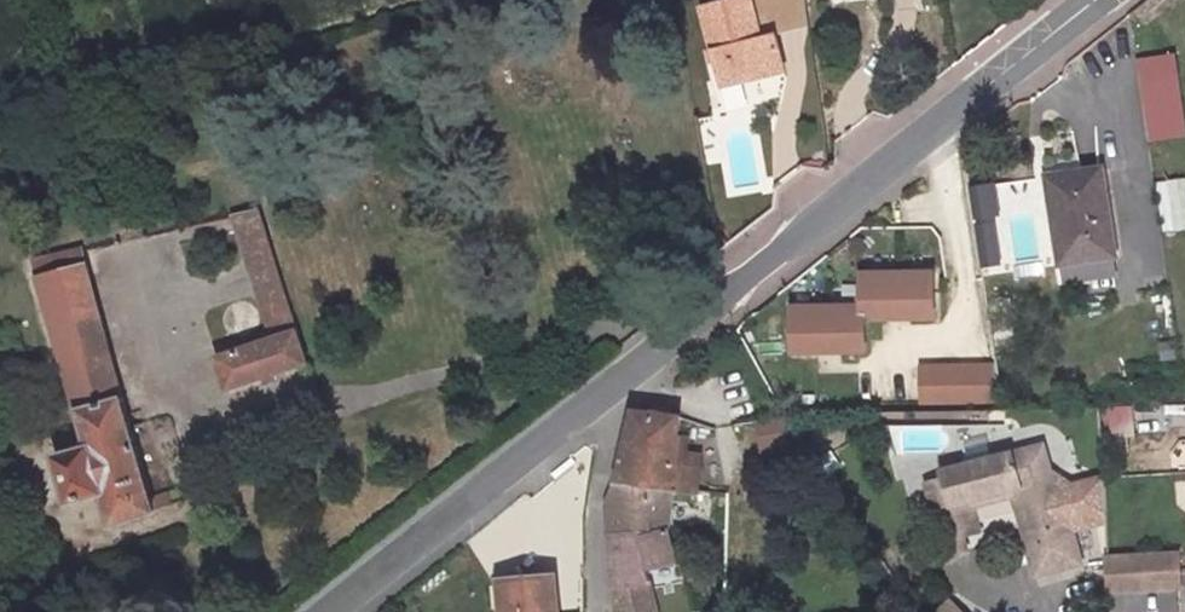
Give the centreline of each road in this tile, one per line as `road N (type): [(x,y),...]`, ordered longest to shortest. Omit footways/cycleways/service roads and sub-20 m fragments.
road 1 (tertiary): [(1094,0),(589,402)]
road 2 (tertiary): [(589,402),(326,611)]
road 3 (residential): [(589,402),(608,433),(594,506),(601,611)]

